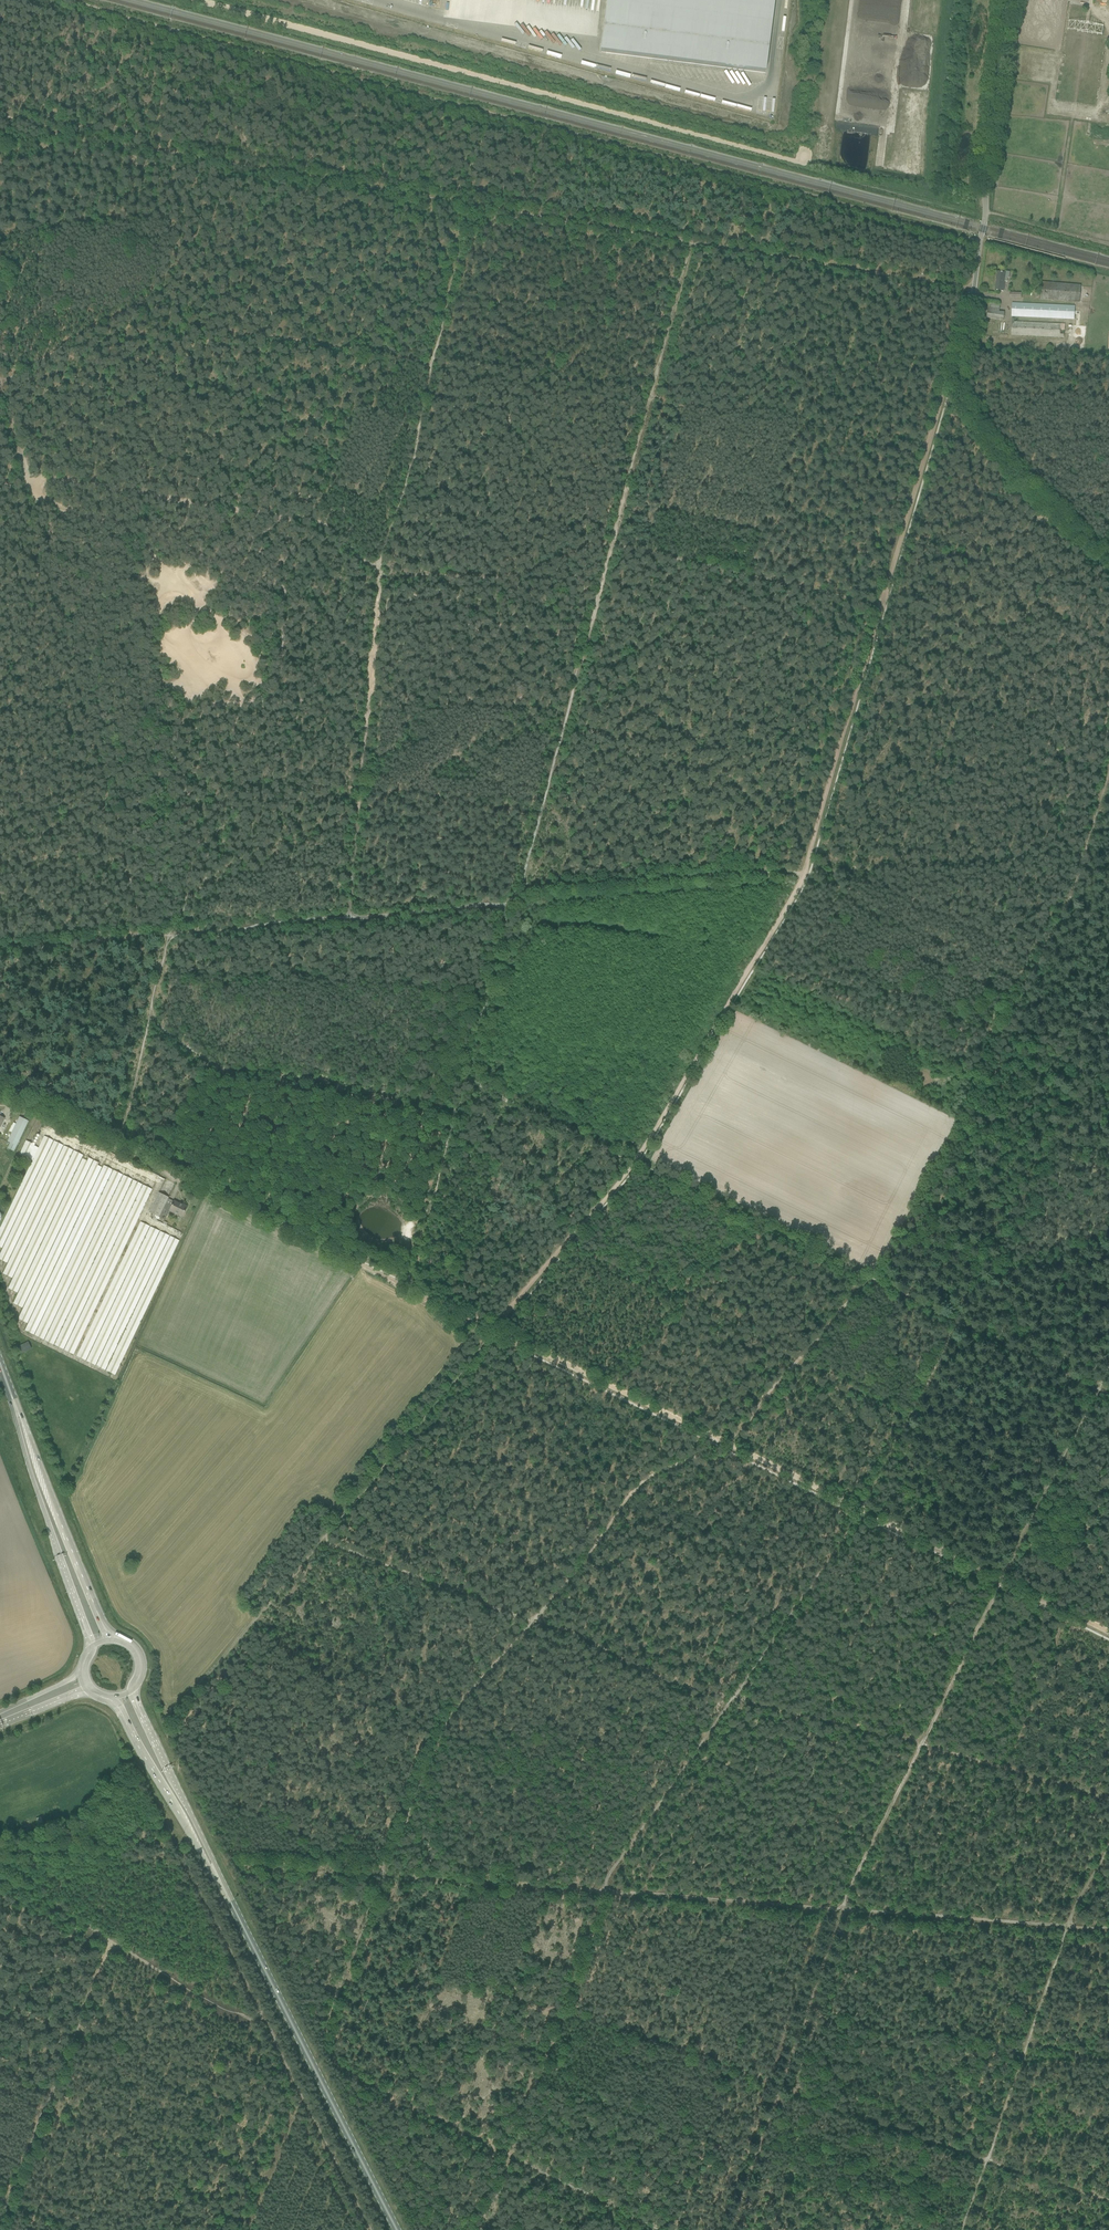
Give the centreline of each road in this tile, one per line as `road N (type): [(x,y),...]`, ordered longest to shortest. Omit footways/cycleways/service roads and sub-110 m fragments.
road 1 (track): [(74,0),(980,242)]
road 2 (track): [(804,872),(647,1142),(496,1331)]
road 3 (track): [(496,1331),(324,1540),(529,1622)]
road 4 (track): [(529,1622),(638,1486),(725,1443),(871,1279)]
road 5 (track): [(470,201),(36,123),(0,109)]
road 6 (track): [(406,1287),(0,1088)]
road 7 (track): [(658,2229),(512,2156),(604,1891)]
road 8 (track): [(0,1872),(110,1943),(0,2227)]
road 9 (unclassified): [(1108,556),(1038,498),(963,397),(959,369),(985,212)]
road 10 (track): [(857,1508),(496,1331)]
road 11 (track): [(432,362),(136,310),(52,352)]
road 12 (primary): [(400,2229),(225,1892)]
road 13 (track): [(521,894),(614,543)]
road 14 (track): [(693,242),(470,201),(443,318)]
road 15 (track): [(731,2229),(848,1910)]
road 16 (track): [(147,1011),(220,1064),(455,1104)]
road 17 (track): [(1067,1926),(959,2229)]
road 18 (track): [(384,1872),(447,1721),(529,1622)]
road 19 (track): [(693,242),(973,288)]
road 20 (track): [(881,607),(804,872)]
road 21 (track): [(959,369),(938,403),(881,607)]
road 22 (track): [(604,1891),(848,1910)]
road 23 (track): [(604,1891),(728,1697)]
road 24 (track): [(384,1872),(604,1891)]
road 25 (track): [(848,1910),(1067,1926)]
road 26 (primary): [(96,1610),(15,1406)]
road 27 (primary): [(15,1406),(80,1615)]
road 28 (track): [(432,362),(413,467),(377,568)]
road 29 (unclassified): [(1010,0),(985,212)]
road 30 (track): [(529,1622),(663,1679),(728,1697)]
road 31 (track): [(728,1697),(925,1746)]
road 32 (track): [(1082,857),(1071,899),(1002,1032)]
road 33 (track): [(925,1746),(1108,1800)]
road 34 (primary): [(225,1892),(144,1720)]
road 35 (primary): [(129,1729),(225,1892)]
road 36 (track): [(925,1746),(1002,1580)]
road 37 (track): [(348,915),(166,929)]
road 38 (track): [(848,1910),(925,1746)]
road 39 (track): [(1002,1580),(857,1508)]
road 40 (track): [(614,543),(653,395)]
road 41 (track): [(146,930),(0,941)]
road 42 (track): [(147,1011),(117,1142)]
road 43 (track): [(660,371),(693,242)]
road 44 (track): [(987,1336),(1100,1392)]

